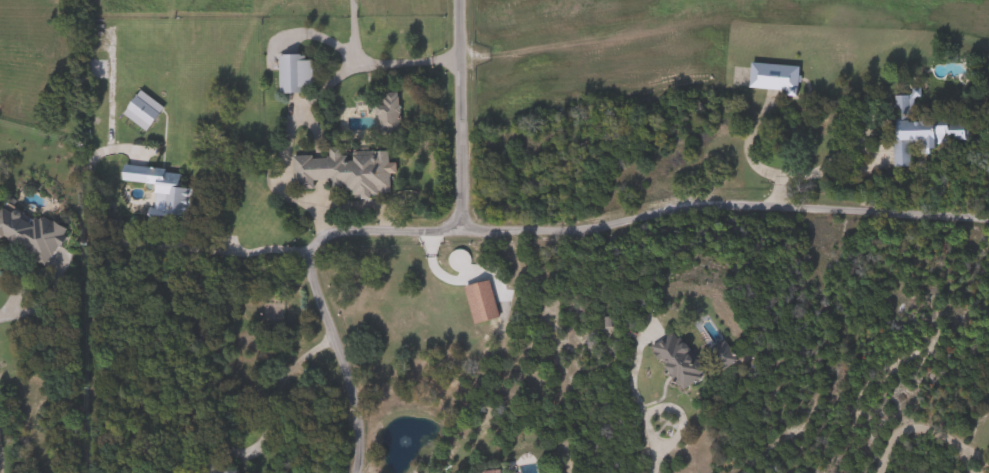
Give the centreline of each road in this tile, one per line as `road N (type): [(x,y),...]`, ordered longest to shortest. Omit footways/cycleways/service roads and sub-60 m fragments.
road 1 (residential): [(988,222),(694,203),(567,229),(459,228)]
road 2 (residential): [(307,251),(356,430),(348,472)]
road 3 (residential): [(456,0),(459,228)]
road 4 (residential): [(459,228),(345,229),(324,233),(307,251)]

